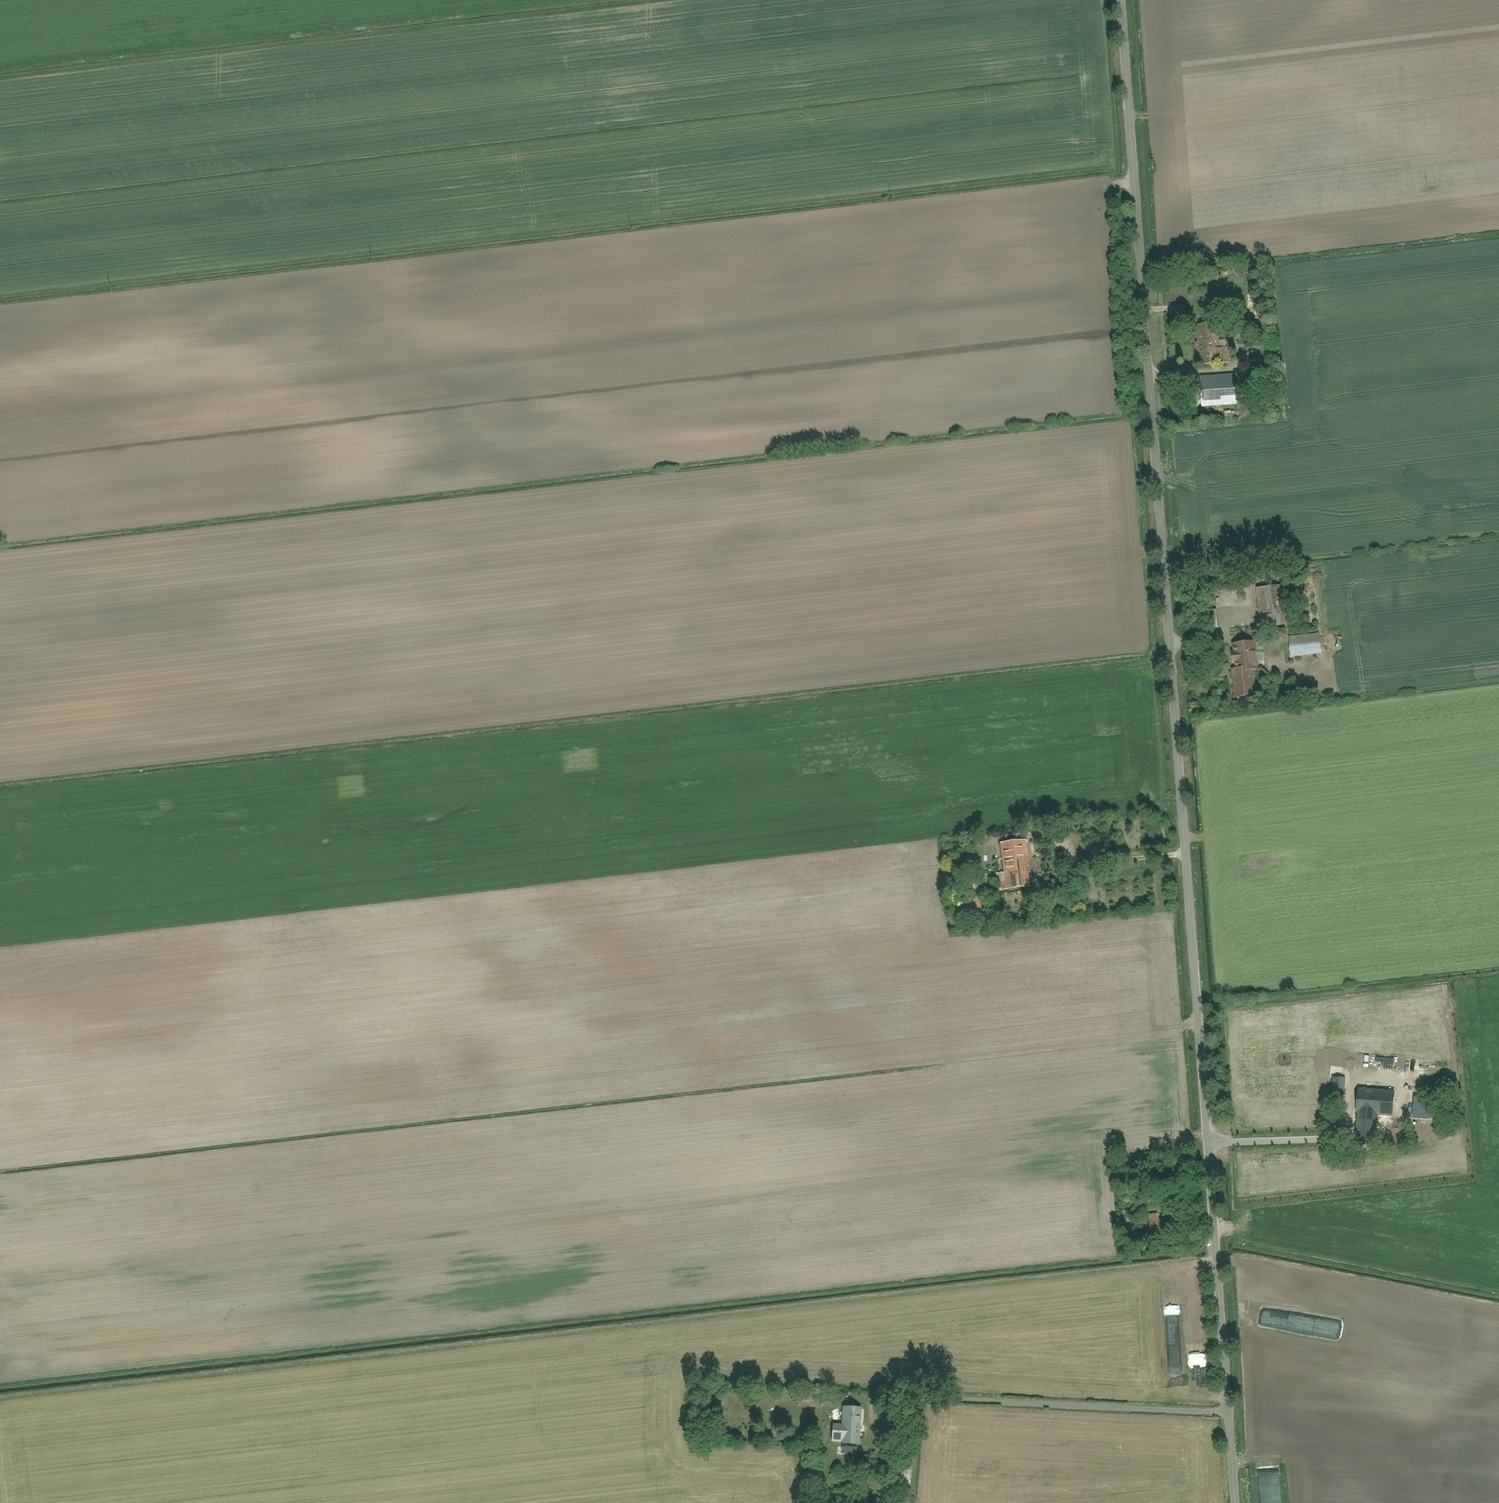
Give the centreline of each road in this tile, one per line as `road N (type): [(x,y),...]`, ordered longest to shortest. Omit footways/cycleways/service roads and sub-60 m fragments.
road 1 (unclassified): [(1121,0),(1236,1502)]

